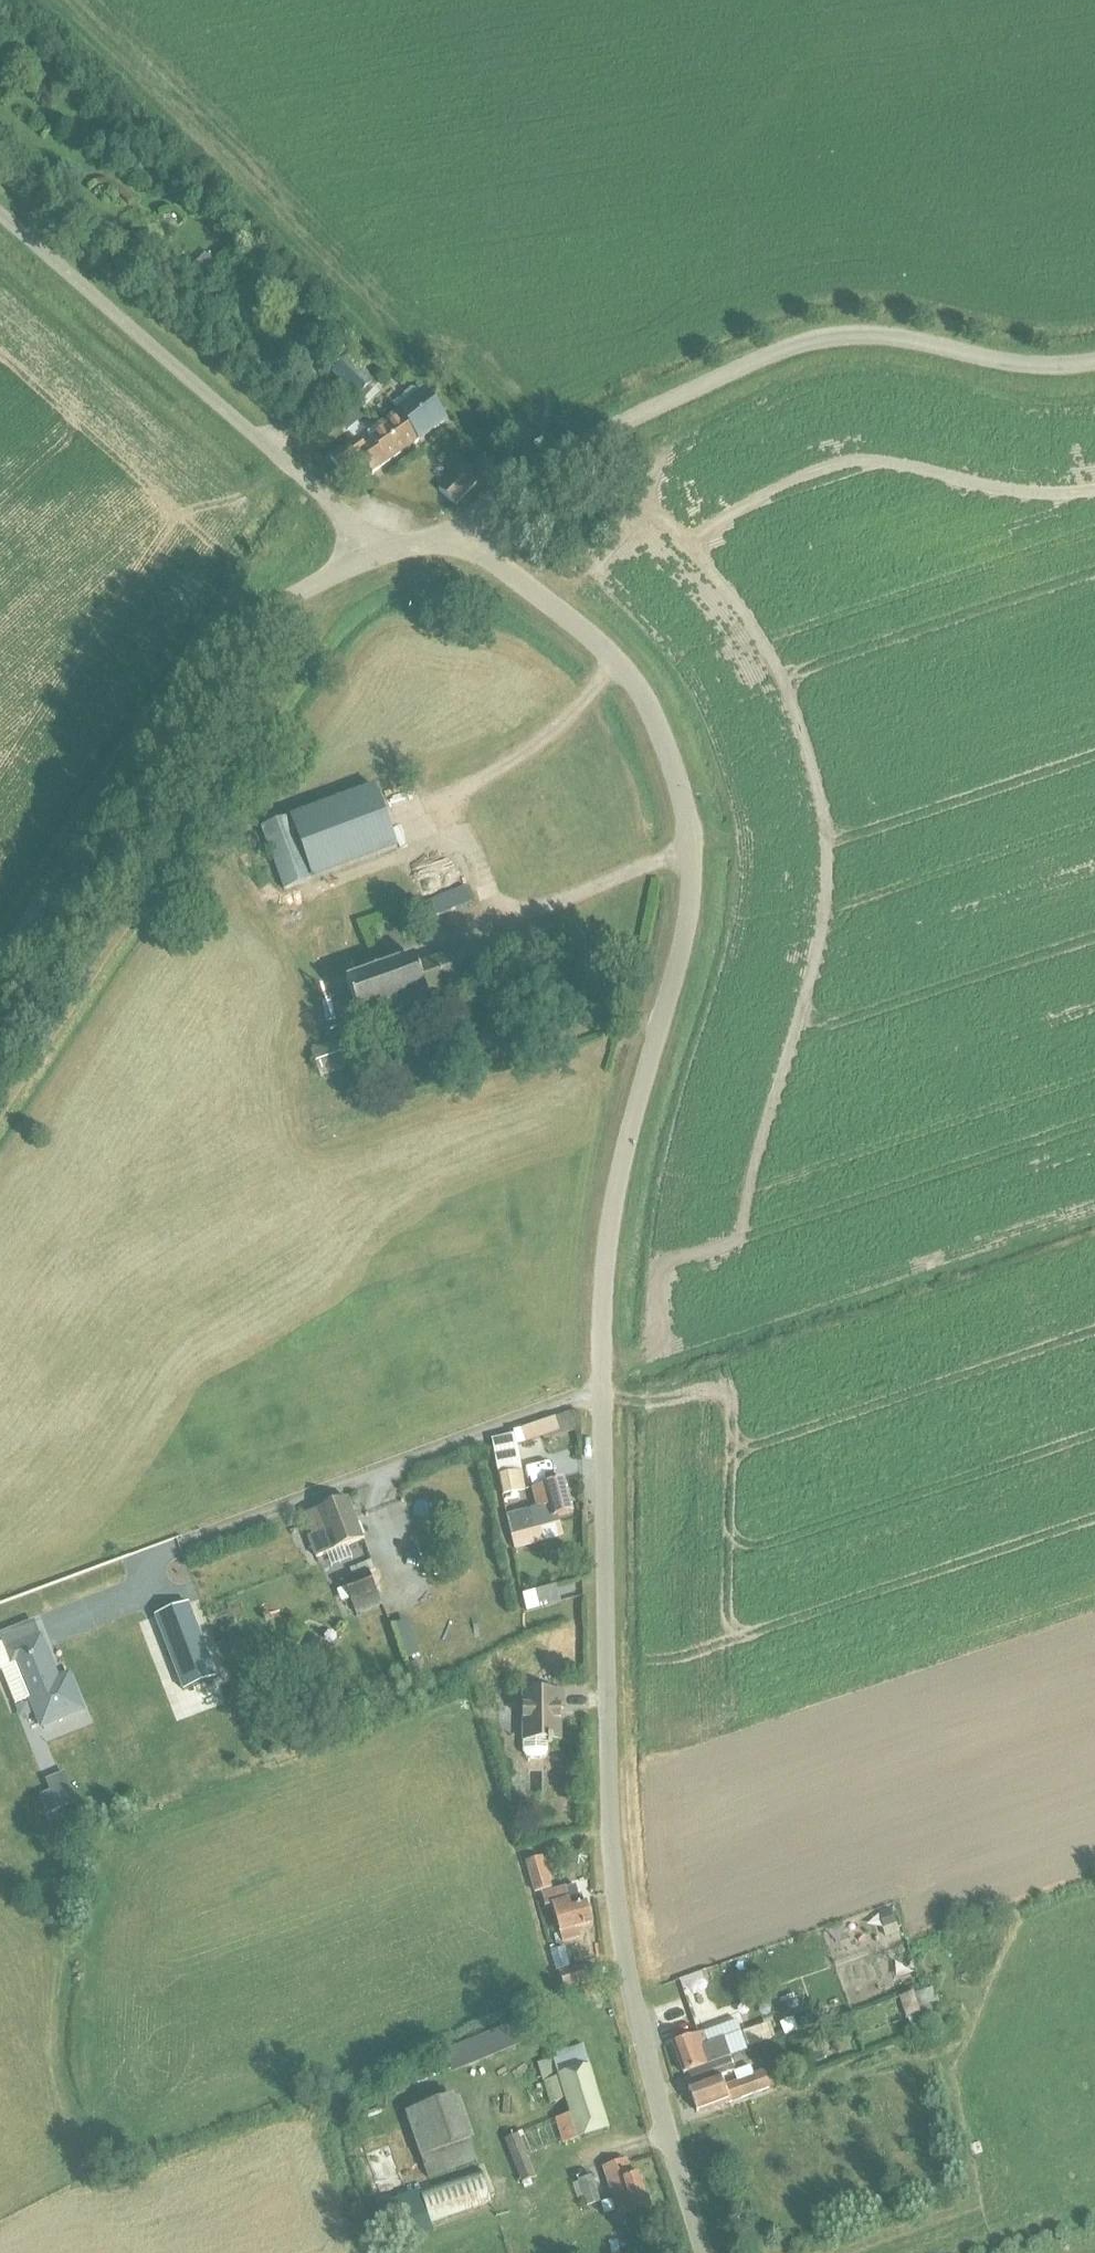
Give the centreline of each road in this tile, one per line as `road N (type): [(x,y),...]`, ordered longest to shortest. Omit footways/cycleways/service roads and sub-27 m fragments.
road 1 (unclassified): [(606,1392),(603,1267),(639,1076),(696,892),(681,788),(643,706),(573,621),(477,544)]
road 2 (unclassified): [(702,2252),(653,2105),(612,1885),(601,1640),(606,1392)]
road 3 (track): [(0,1124),(349,600),(374,546)]
road 4 (unclassified): [(477,544),(507,496),(598,429),(756,352),(879,334),(1006,362),(1094,358)]
road 5 (unclassified): [(0,944),(183,670),(270,601),(374,546)]
road 6 (unclassified): [(374,546),(0,218)]
road 7 (unclassified): [(174,1549),(606,1392)]

